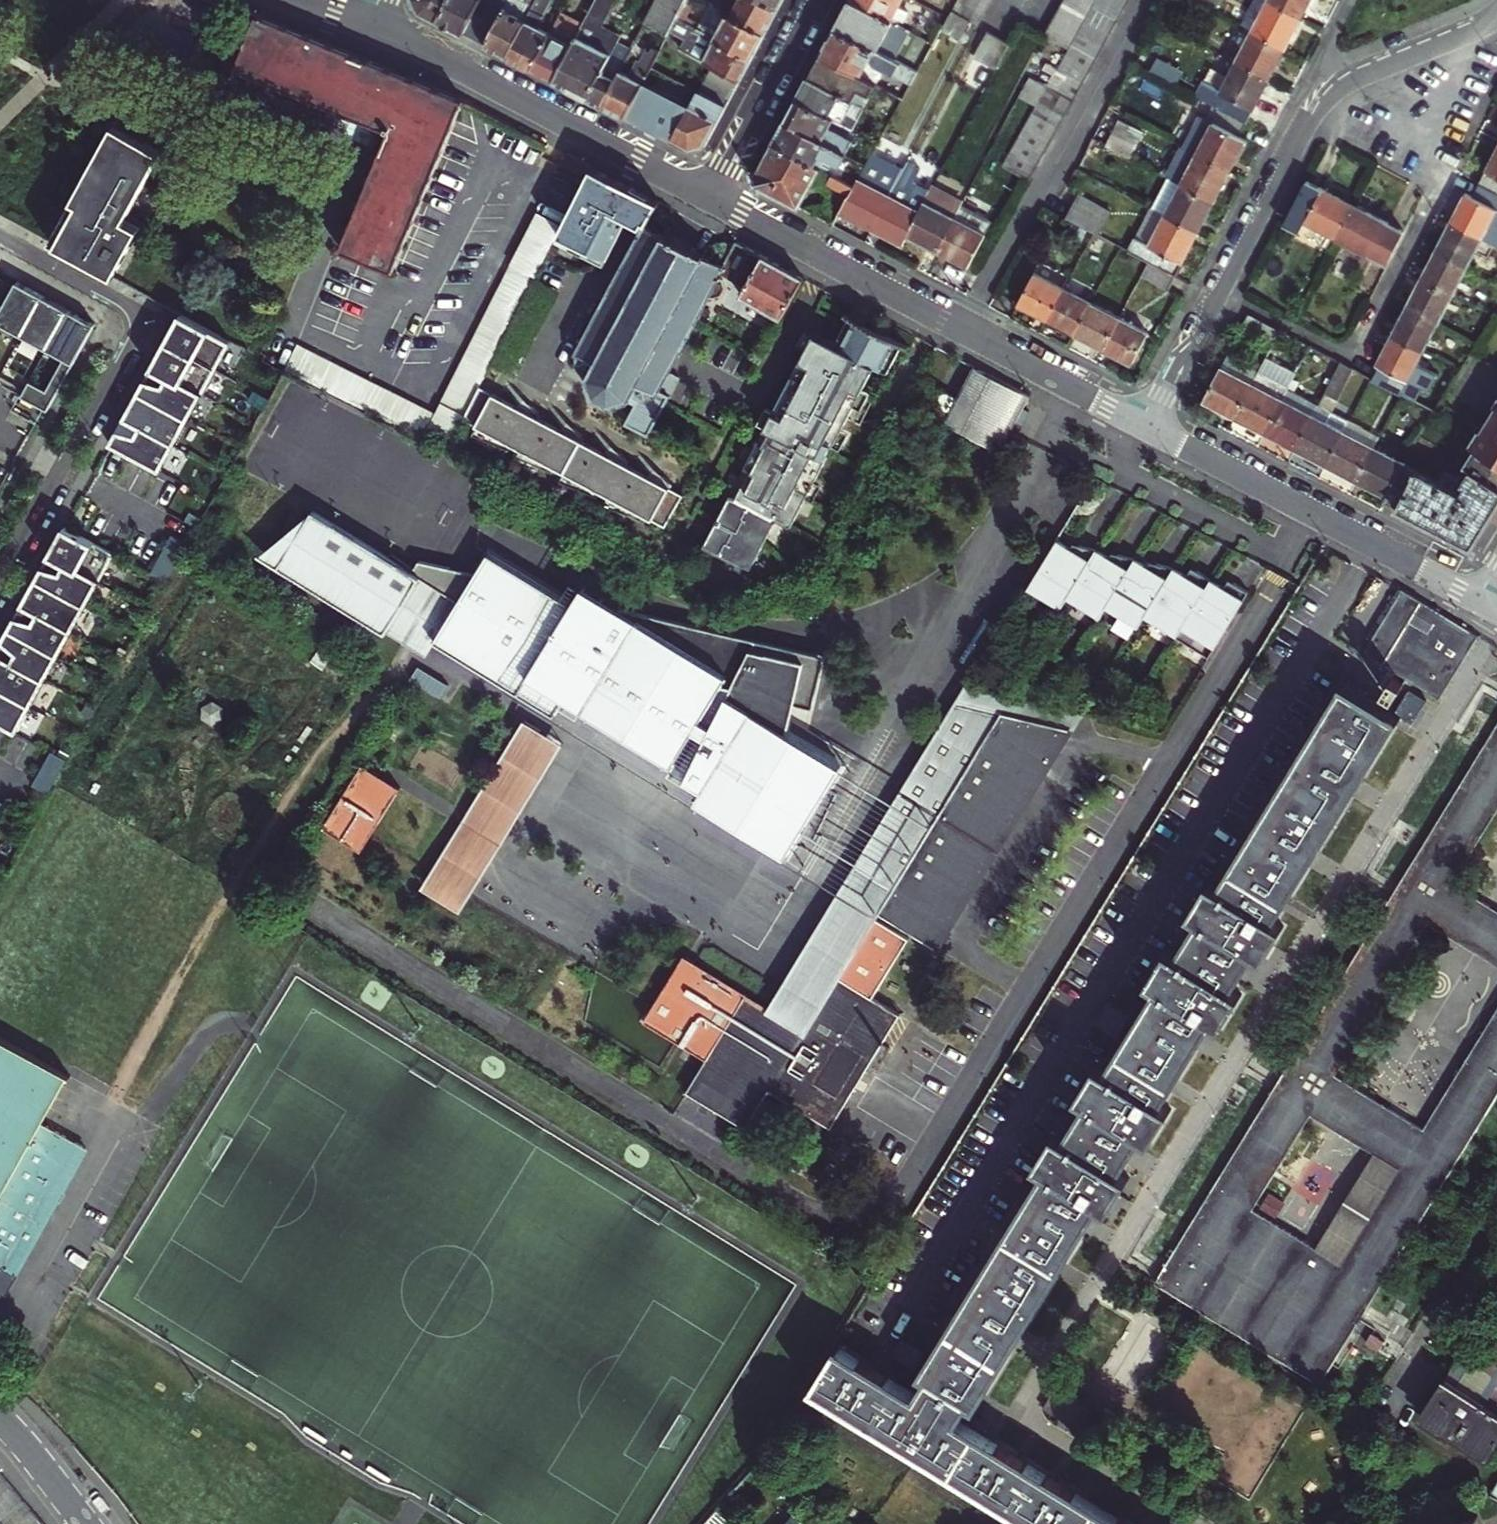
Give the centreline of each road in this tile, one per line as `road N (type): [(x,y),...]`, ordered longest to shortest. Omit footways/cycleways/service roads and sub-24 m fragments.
road 1 (residential): [(0,581),(148,314),(0,233)]
road 2 (residential): [(1217,293),(1353,361),(1496,76)]
road 3 (residential): [(1151,0),(963,332)]
road 4 (residential): [(371,32),(709,198)]
road 5 (residential): [(1147,428),(1476,598)]
road 6 (residential): [(709,198),(963,332)]
road 7 (residential): [(1217,293),(1304,119),(1325,96)]
road 8 (residential): [(816,0),(709,198)]
road 9 (residential): [(963,332),(1147,428)]
road 10 (residential): [(1325,96),(1496,13)]
road 11 (residential): [(1147,428),(1217,293)]
road 12 (tertiary): [(84,1523),(0,1419)]

